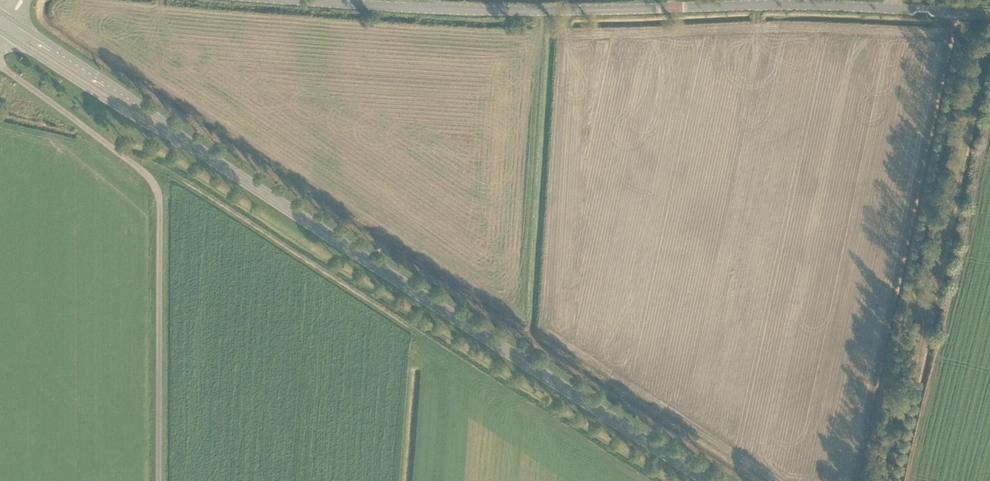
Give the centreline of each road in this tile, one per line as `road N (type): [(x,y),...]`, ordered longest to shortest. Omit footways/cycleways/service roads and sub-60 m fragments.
road 1 (primary): [(710,480),(7,25)]
road 2 (tertiary): [(989,15),(316,0)]

